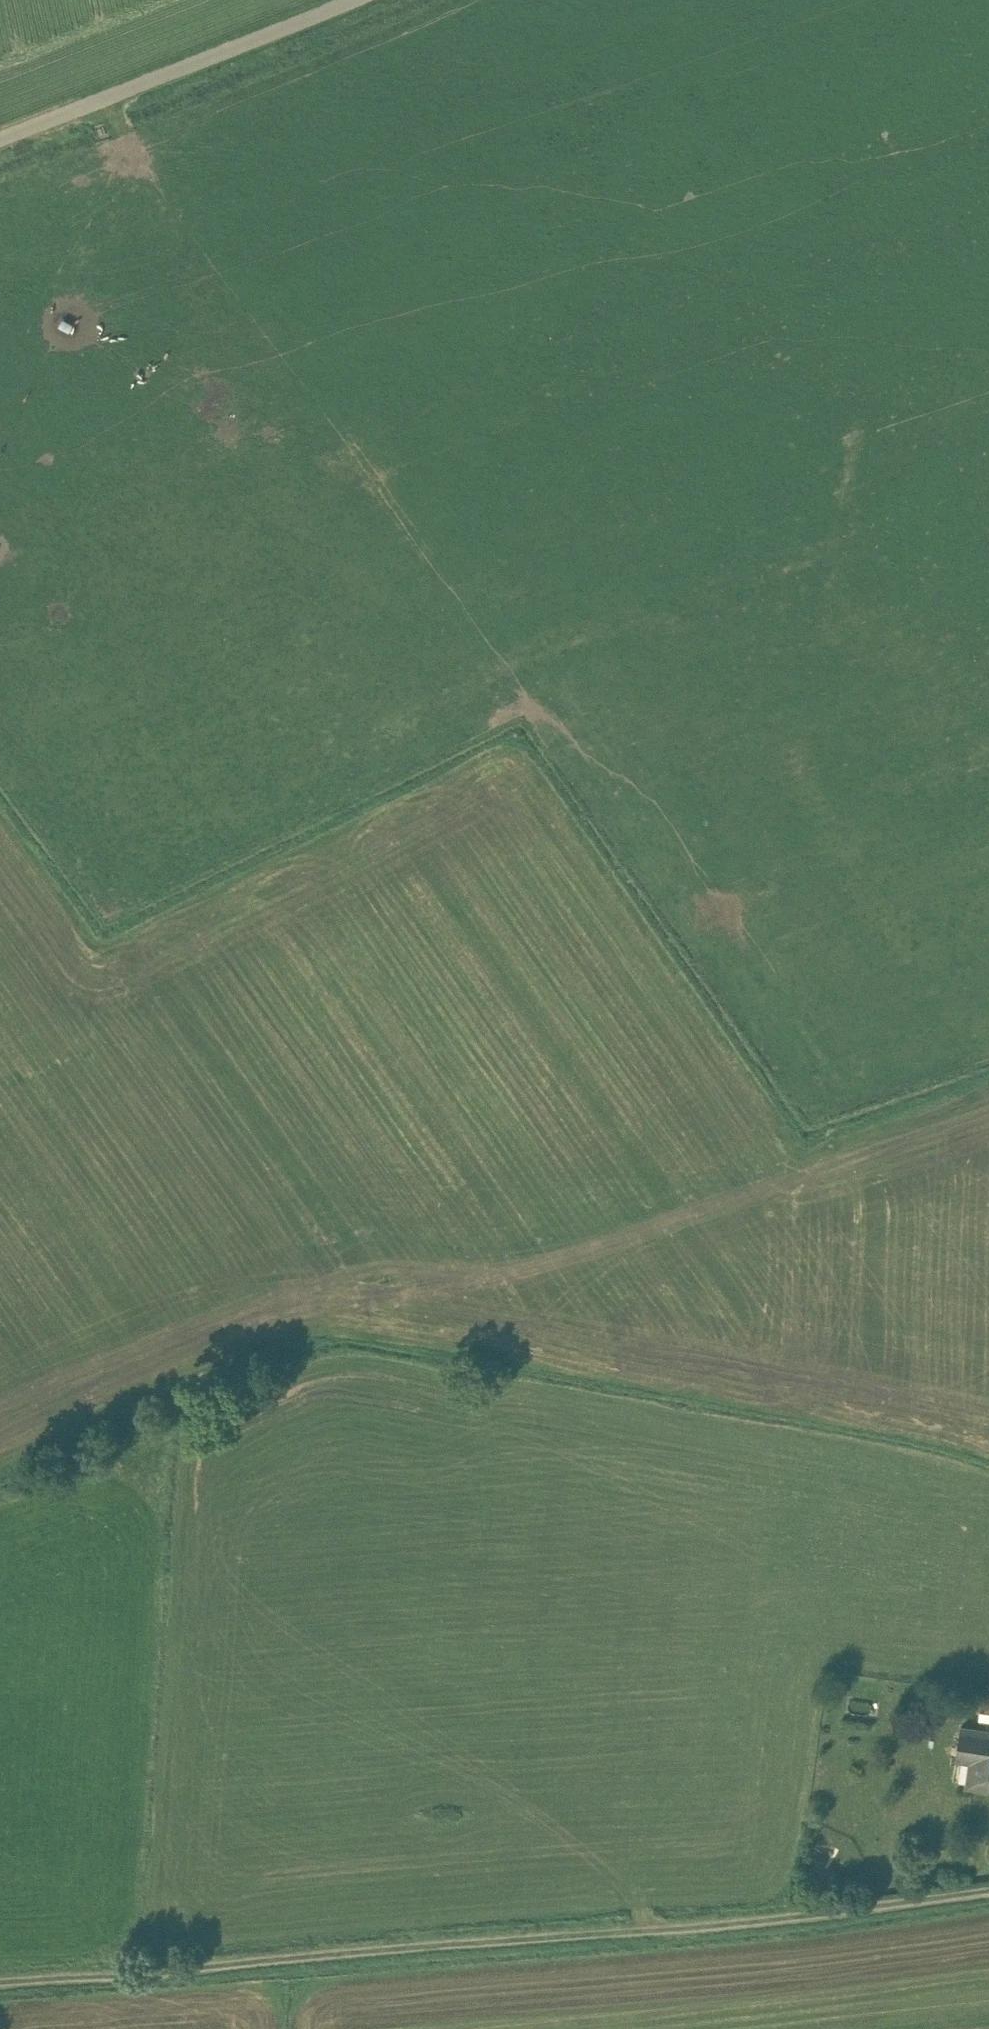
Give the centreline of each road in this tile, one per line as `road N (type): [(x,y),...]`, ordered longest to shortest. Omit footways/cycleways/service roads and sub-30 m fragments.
road 1 (track): [(0,1982),(866,1909),(988,1890)]
road 2 (unclassified): [(349,0),(0,138)]

